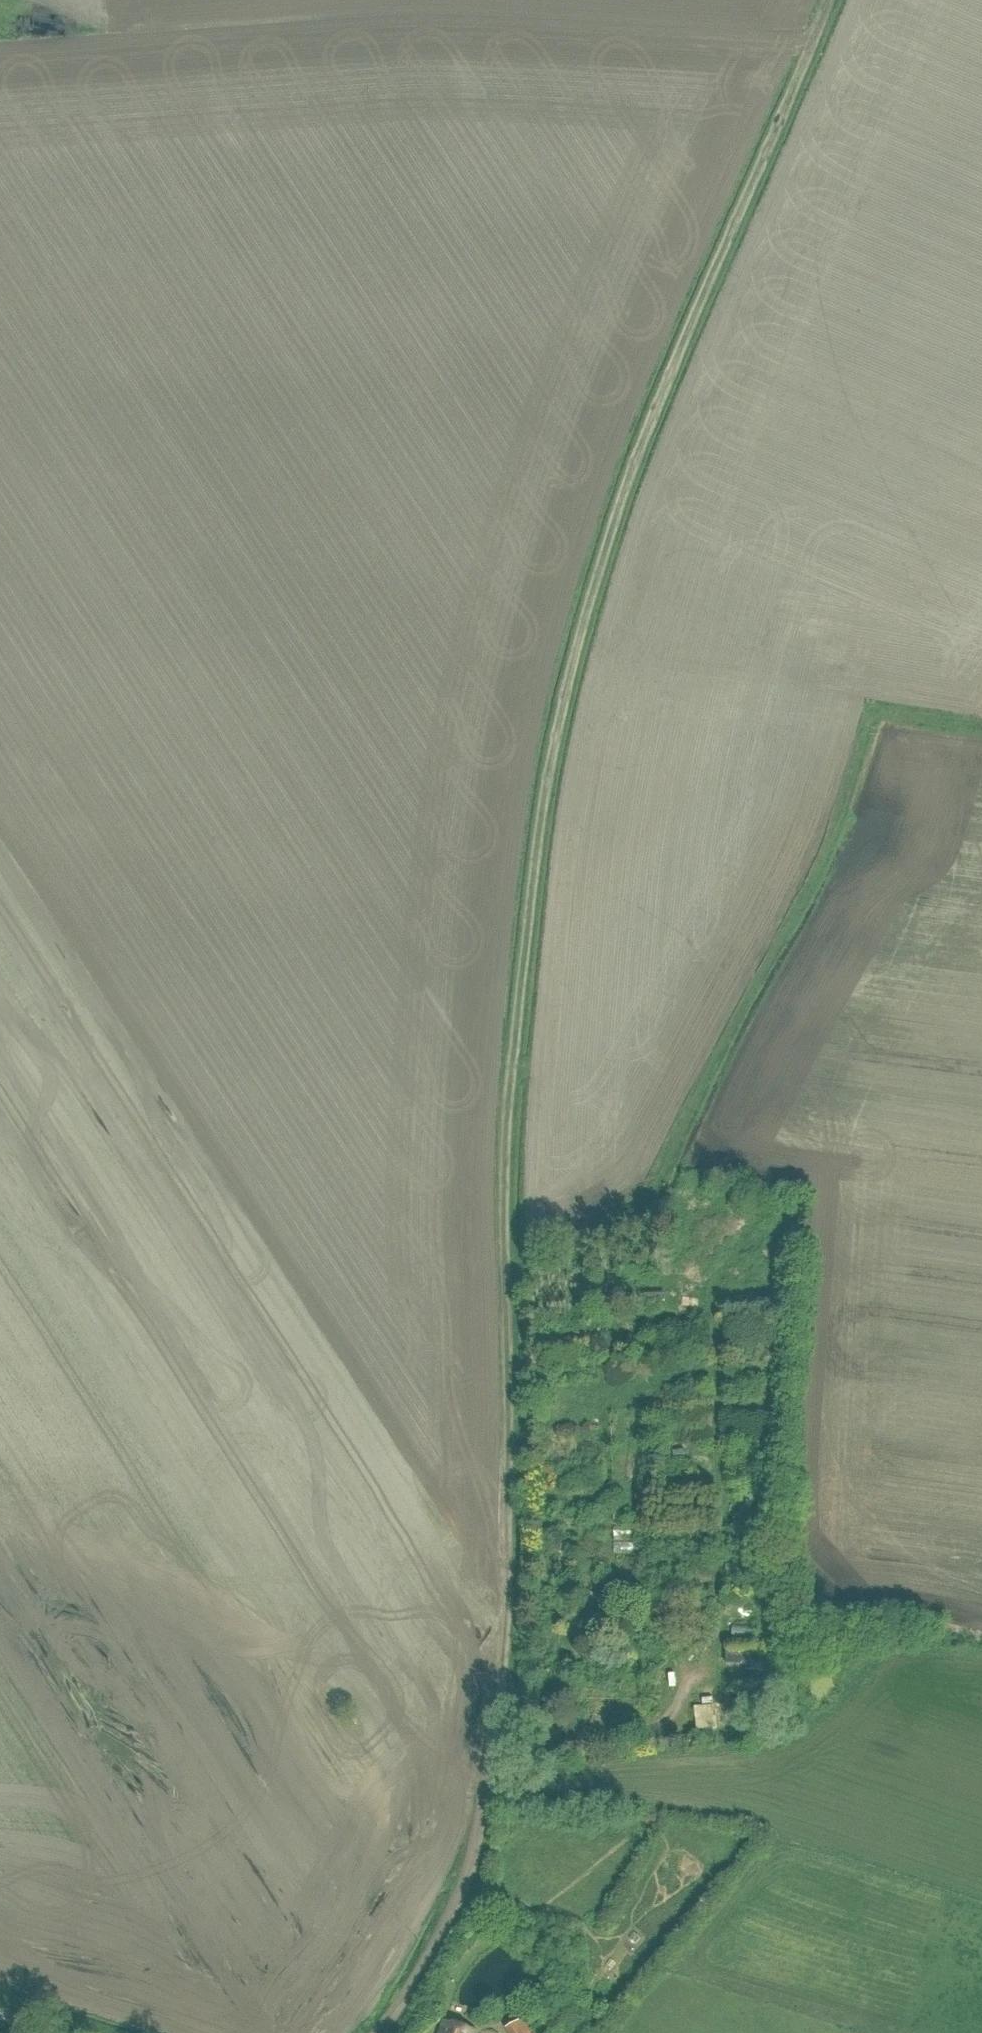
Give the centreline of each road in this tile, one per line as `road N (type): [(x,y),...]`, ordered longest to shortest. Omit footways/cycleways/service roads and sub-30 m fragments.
road 1 (track): [(377,2032),(461,1895),(494,1732),(513,1511),(520,1085),(534,887),(570,685),(628,502),(836,0)]

